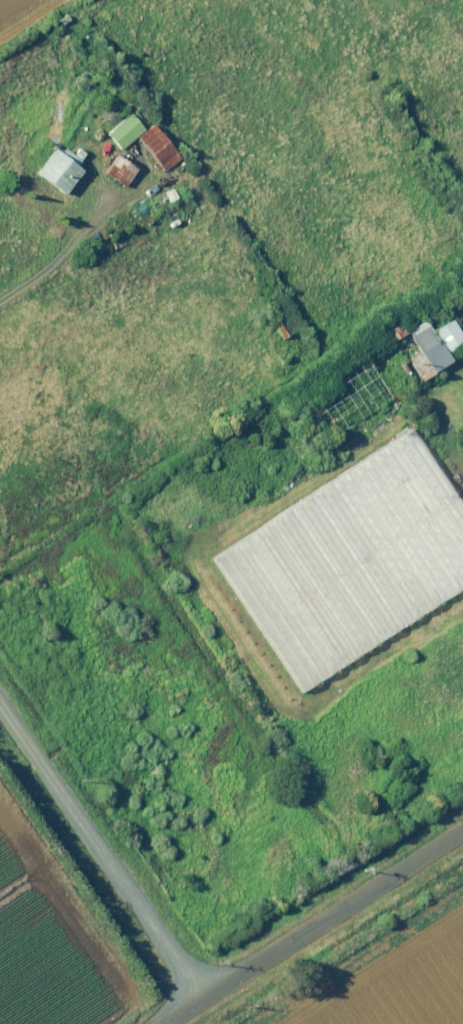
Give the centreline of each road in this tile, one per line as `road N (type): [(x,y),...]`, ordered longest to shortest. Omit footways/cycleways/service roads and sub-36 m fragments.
road 1 (unclassified): [(213,996),(0,696)]
road 2 (unclassified): [(462,834),(213,996)]

